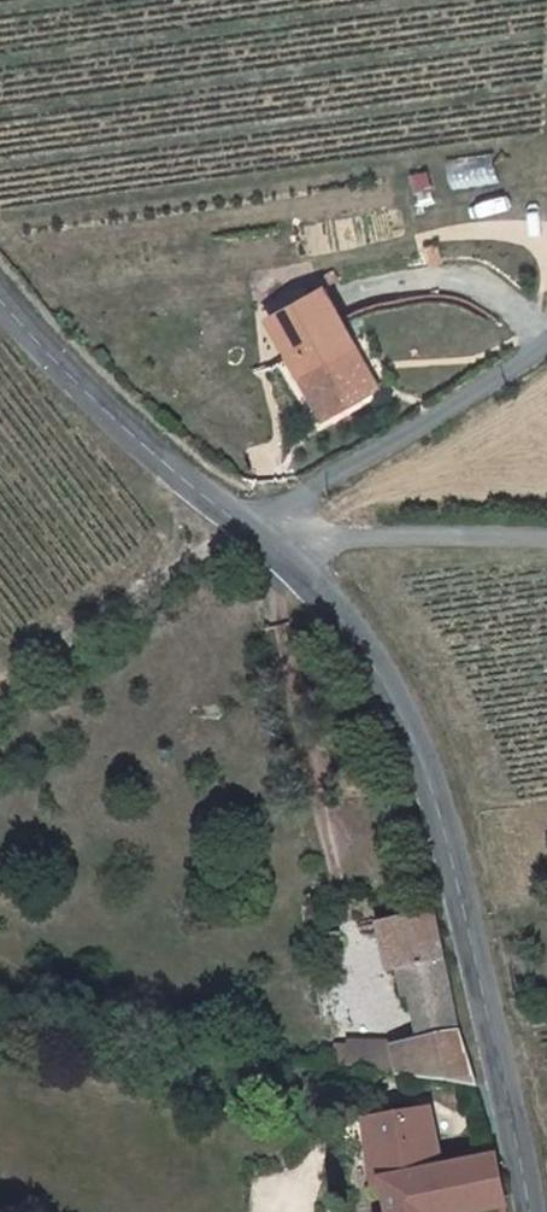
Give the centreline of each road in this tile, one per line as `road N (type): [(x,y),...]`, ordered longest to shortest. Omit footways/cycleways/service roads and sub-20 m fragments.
road 1 (tertiary): [(532,1211),(440,808),(406,722),(358,637),(295,562)]
road 2 (unclassified): [(546,344),(492,388),(248,522)]
road 3 (tertiary): [(248,522),(97,402),(0,296)]
road 4 (track): [(0,685),(248,522)]
road 5 (unclassified): [(295,562),(355,537),(546,539)]

